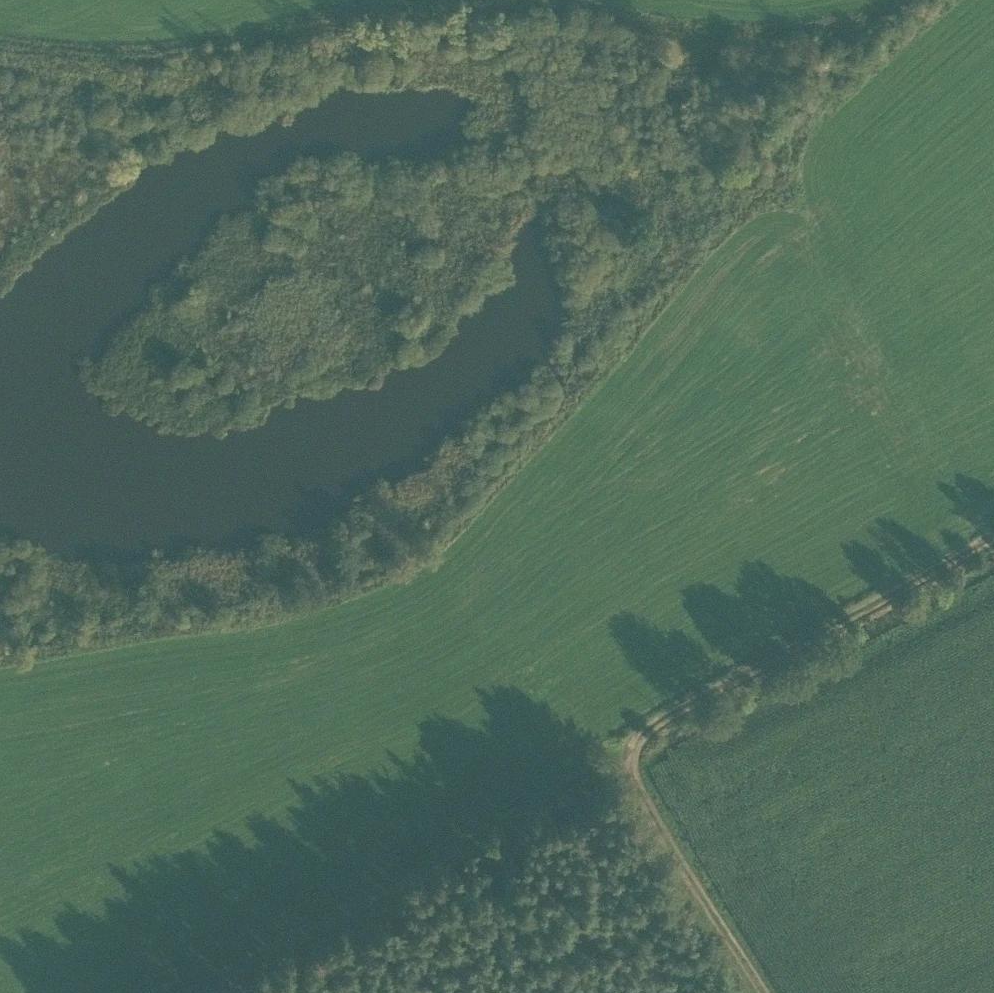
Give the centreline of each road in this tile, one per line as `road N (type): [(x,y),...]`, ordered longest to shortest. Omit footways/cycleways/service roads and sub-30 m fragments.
road 1 (track): [(993,537),(608,749),(746,992)]

